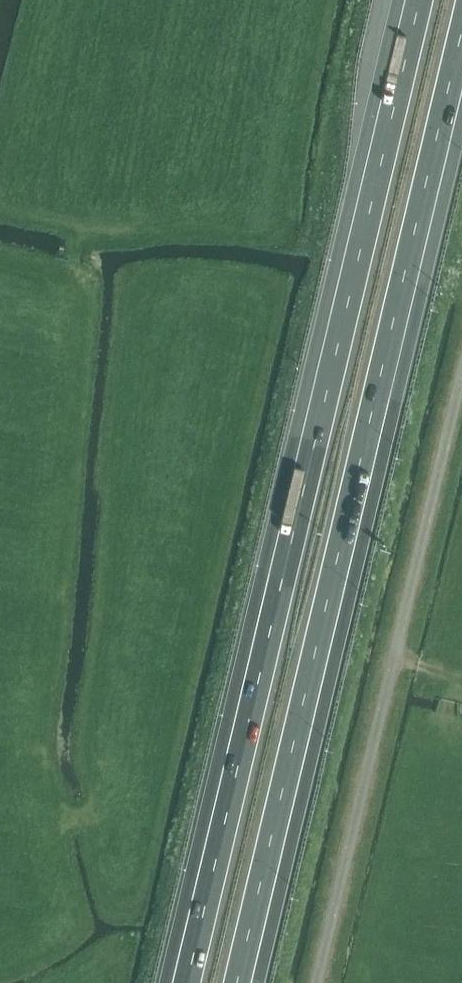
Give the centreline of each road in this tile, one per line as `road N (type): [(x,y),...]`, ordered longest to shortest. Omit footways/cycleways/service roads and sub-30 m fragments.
road 1 (motorway): [(407,0),(170,982)]
road 2 (motorway): [(248,982),(461,61)]
road 3 (track): [(0,312),(68,280),(161,0)]

